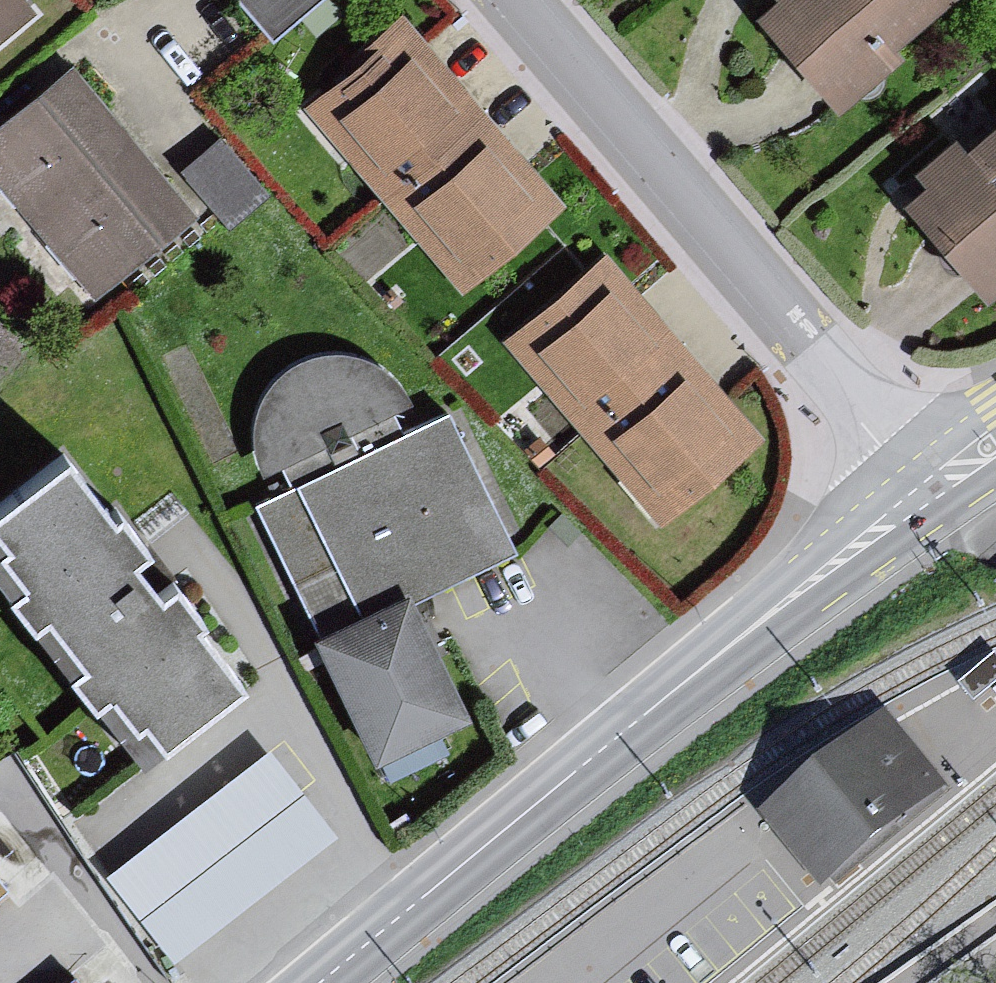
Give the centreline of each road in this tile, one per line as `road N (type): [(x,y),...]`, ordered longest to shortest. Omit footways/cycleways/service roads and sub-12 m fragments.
road 1 (residential): [(515,0),(909,477)]
road 2 (tertiary): [(734,642),(322,982)]
road 3 (tertiary): [(909,477),(810,562),(734,642)]
road 4 (tertiary): [(734,642),(937,513)]

